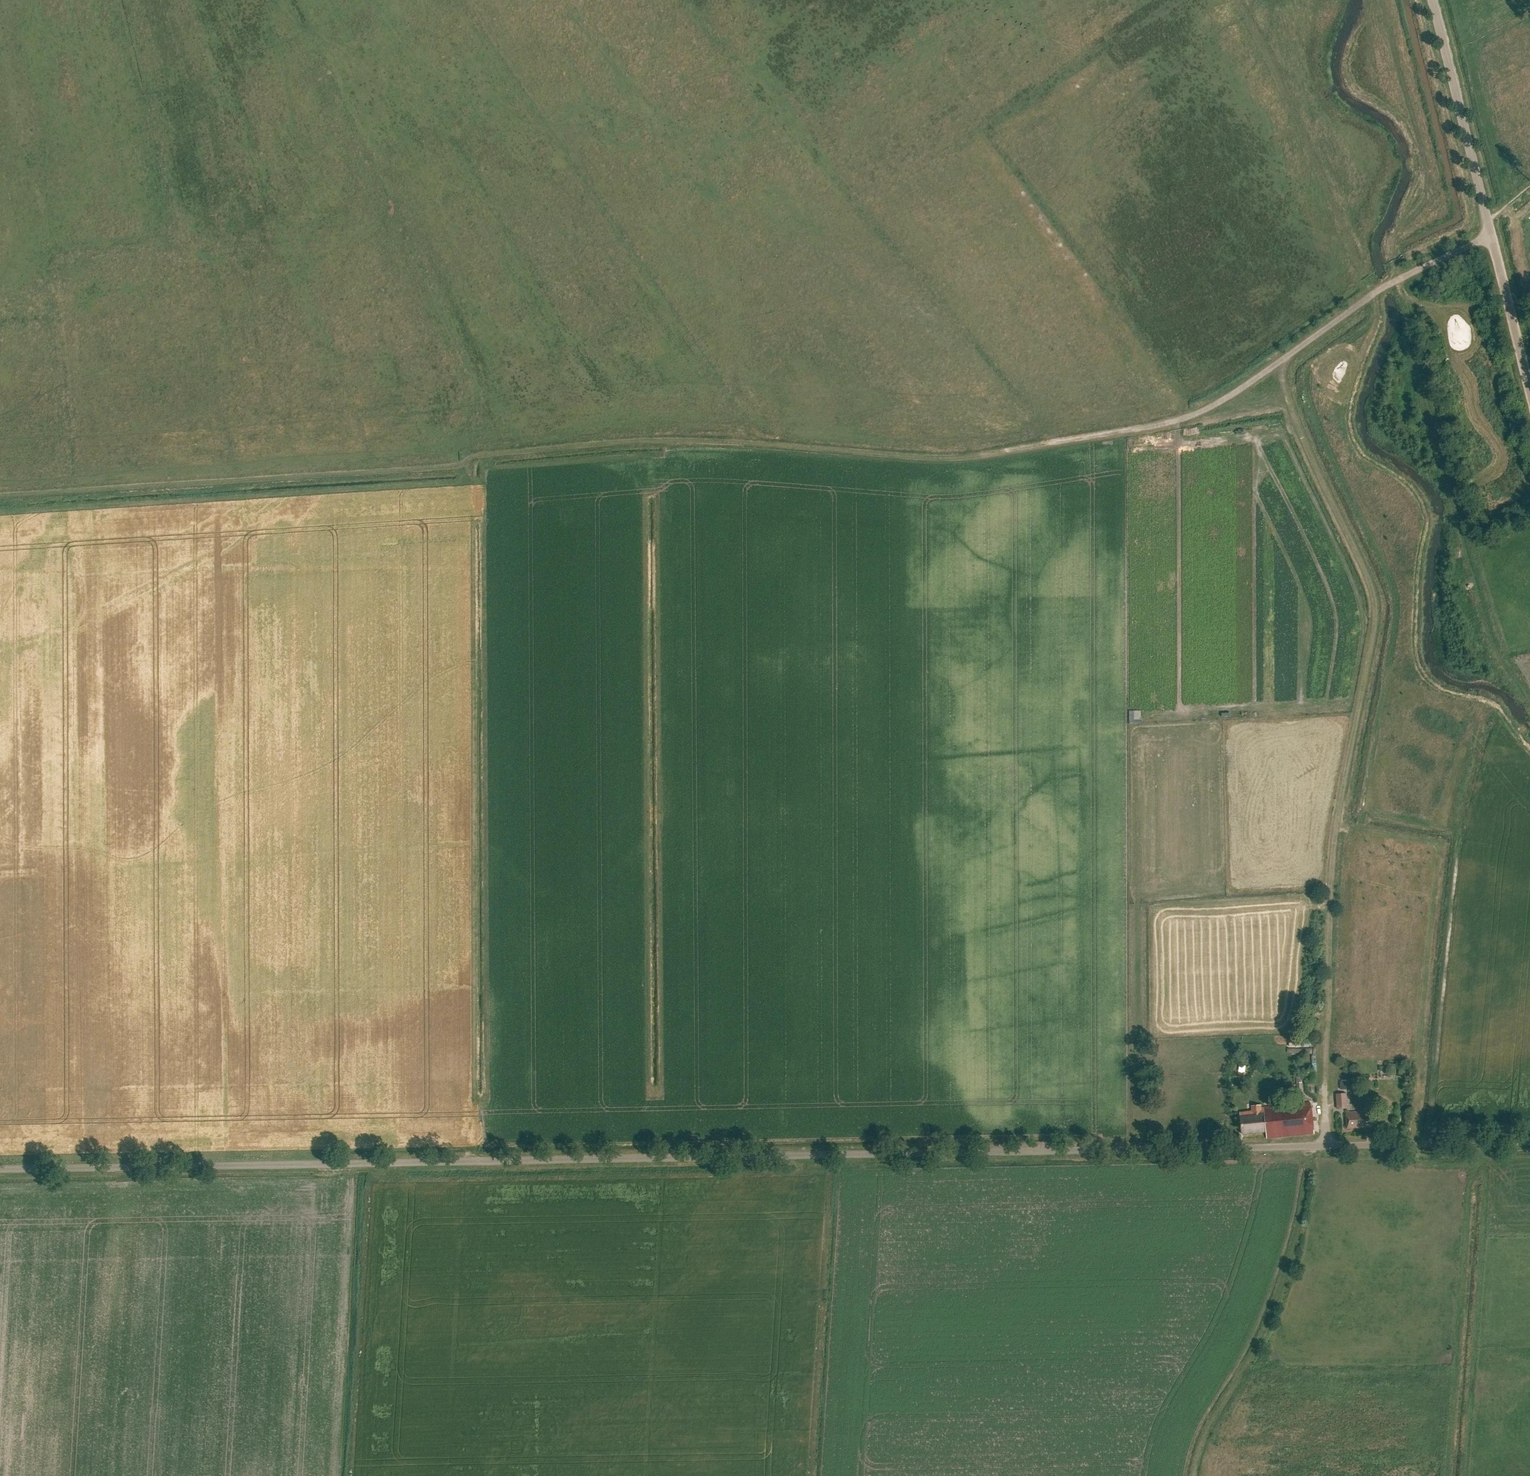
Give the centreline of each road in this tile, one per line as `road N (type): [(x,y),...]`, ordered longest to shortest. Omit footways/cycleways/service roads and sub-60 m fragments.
road 1 (unclassified): [(0,1169),(1529,1141)]
road 2 (track): [(976,454),(646,441),(474,457),(463,468),(0,498)]
road 3 (track): [(1283,359),(1286,394),(1376,605),(1334,849),(1322,1019),(1325,1145)]
road 4 (track): [(976,454),(1157,426),(1203,411),(1395,281)]
road 5 (unclassified): [(1529,388),(1433,0)]

